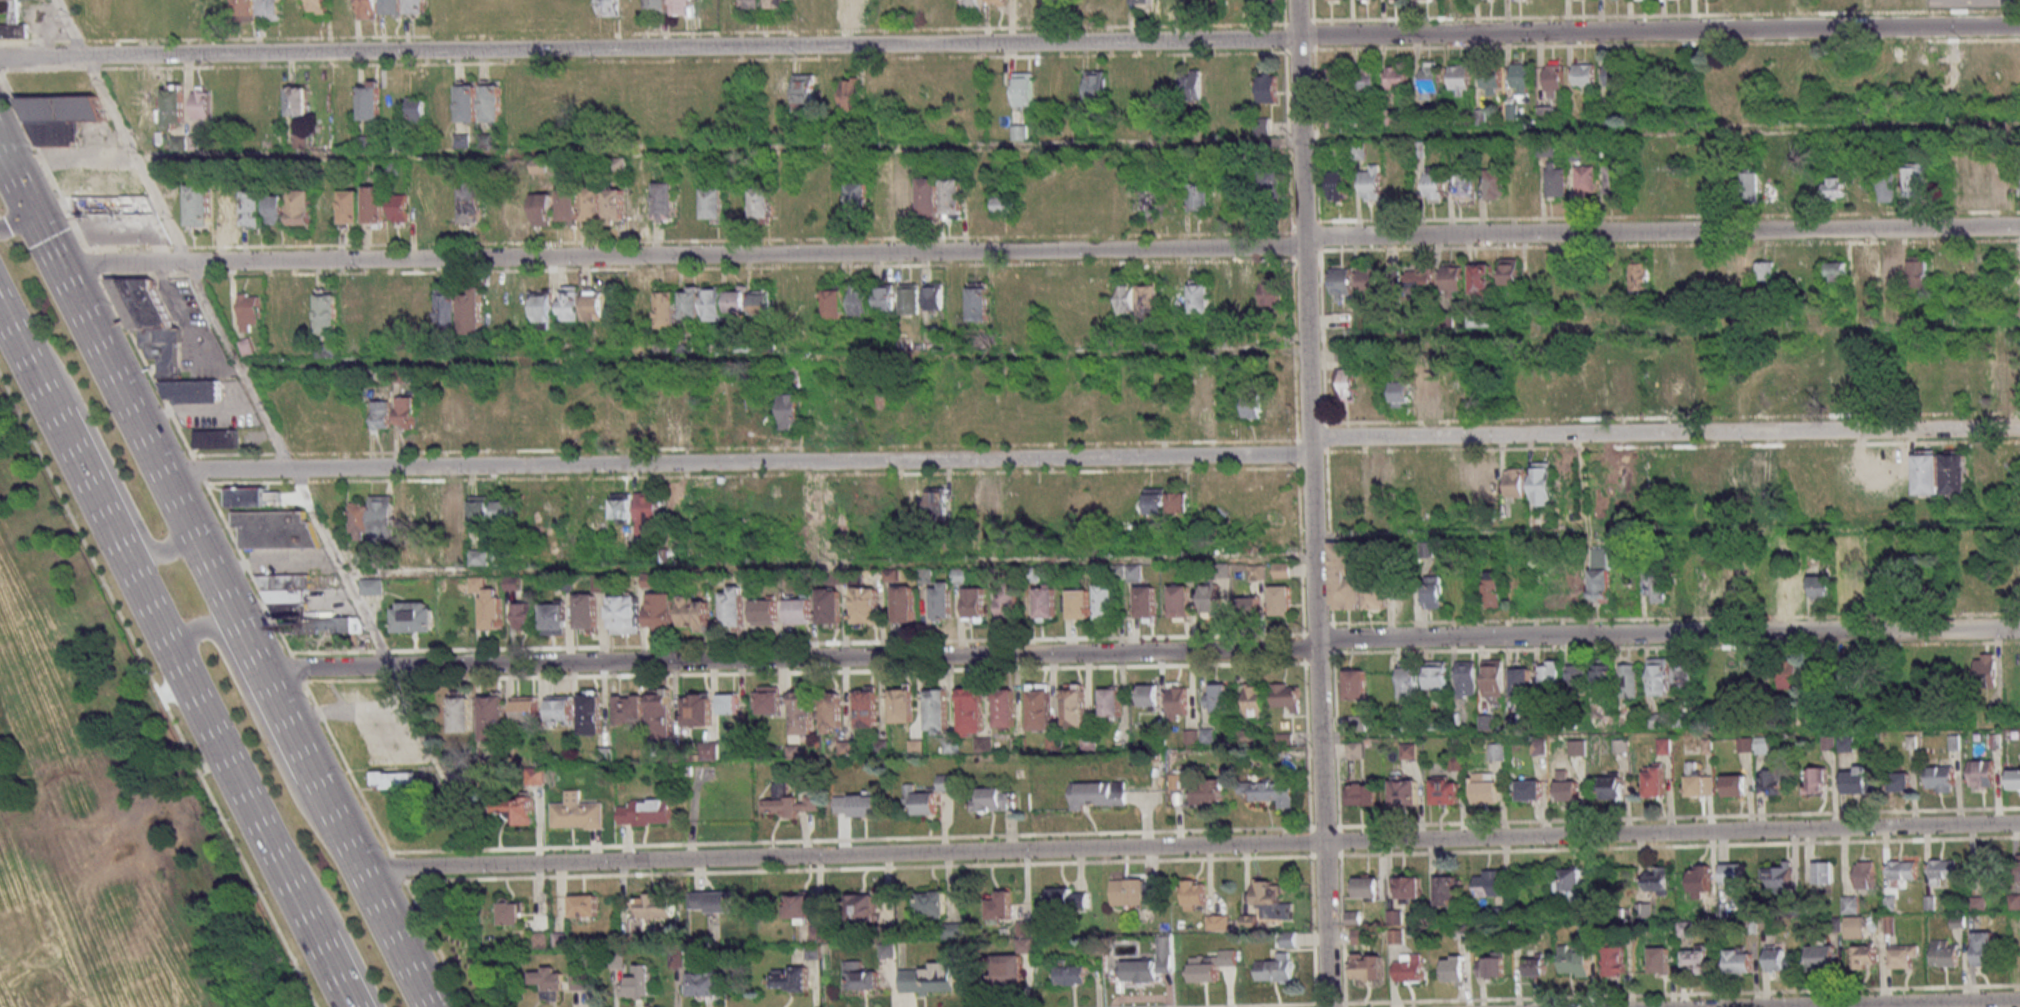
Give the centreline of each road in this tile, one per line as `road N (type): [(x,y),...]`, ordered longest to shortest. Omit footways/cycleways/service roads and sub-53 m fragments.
road 1 (residential): [(56,263),(1282,248),(1324,234),(2019,227)]
road 2 (residential): [(2019,26),(90,56)]
road 3 (residential): [(2019,428),(1330,437),(1292,455),(160,471)]
road 4 (residential): [(259,668),(2019,629)]
road 5 (residential): [(2019,819),(358,867)]
road 6 (residential): [(1329,1006),(1298,0)]
road 7 (primary): [(428,1006),(56,263)]
road 8 (primary): [(22,353),(270,847)]
road 9 (primary): [(22,353),(68,385),(147,543),(164,551),(193,537)]
road 10 (primary): [(355,861),(295,796),(217,639)]
road 11 (residential): [(1764,1006),(2019,1001)]
road 12 (primary): [(270,847),(328,906),(378,1006)]
road 13 (primary): [(270,847),(334,974)]

